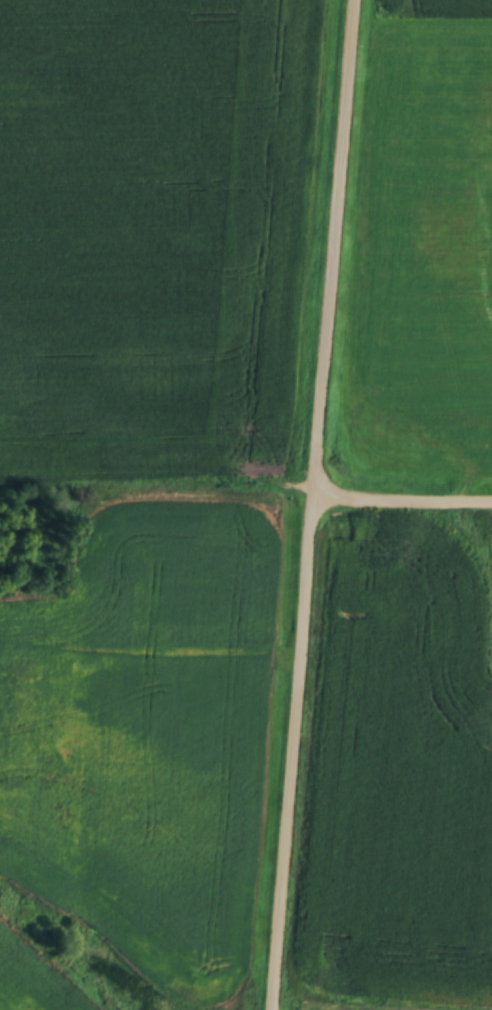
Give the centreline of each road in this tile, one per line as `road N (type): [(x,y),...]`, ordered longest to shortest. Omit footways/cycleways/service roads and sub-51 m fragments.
road 1 (residential): [(275,1009),(357,0)]
road 2 (track): [(304,654),(0,642)]
road 3 (residential): [(491,498),(317,492)]

